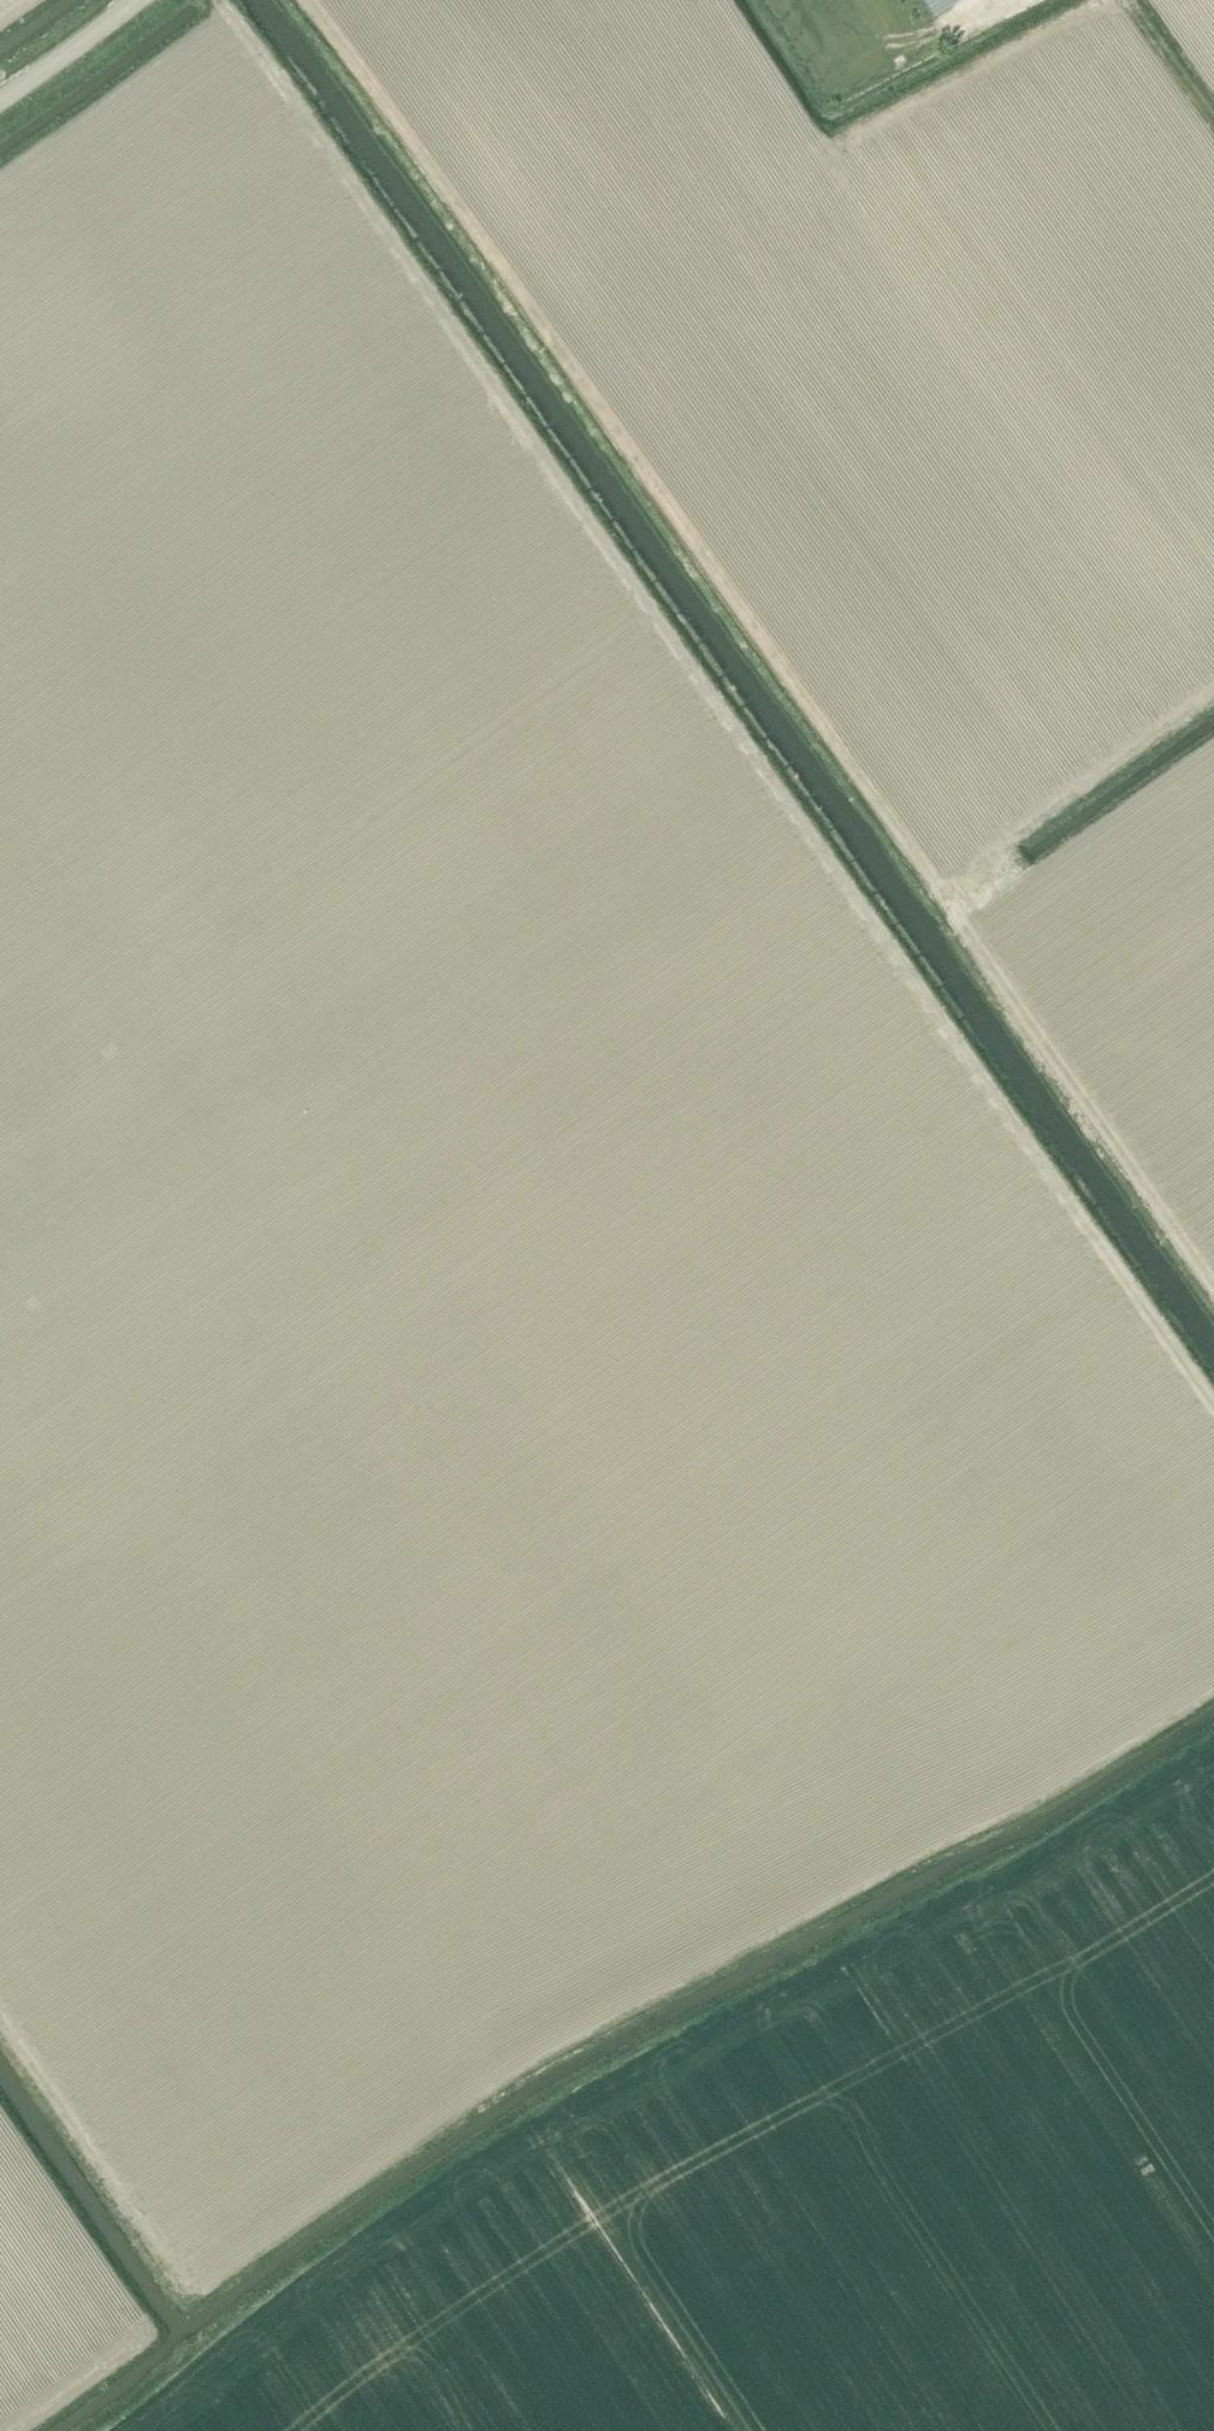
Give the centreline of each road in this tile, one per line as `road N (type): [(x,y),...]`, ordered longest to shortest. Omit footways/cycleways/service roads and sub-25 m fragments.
road 1 (unclassified): [(0,99),(136,0)]

